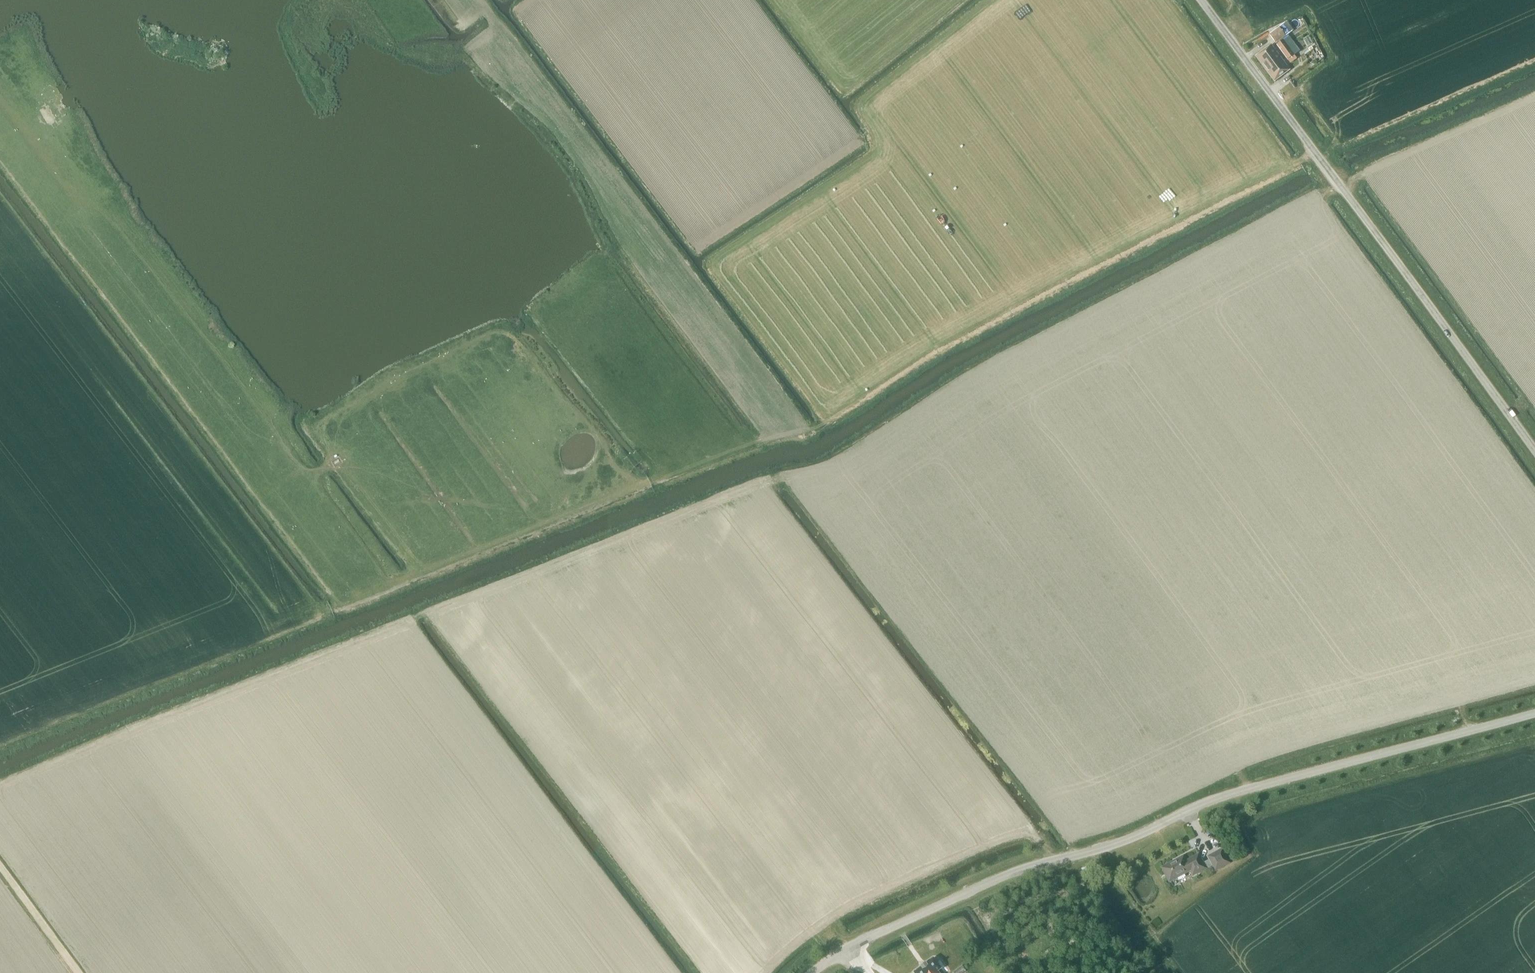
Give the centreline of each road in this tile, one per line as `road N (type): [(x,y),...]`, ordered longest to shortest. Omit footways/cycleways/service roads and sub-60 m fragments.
road 1 (unclassified): [(811,972),(851,946),(1001,877),(1119,843),(1210,801),(1534,713)]
road 2 (unclassified): [(1534,450),(1202,0)]

